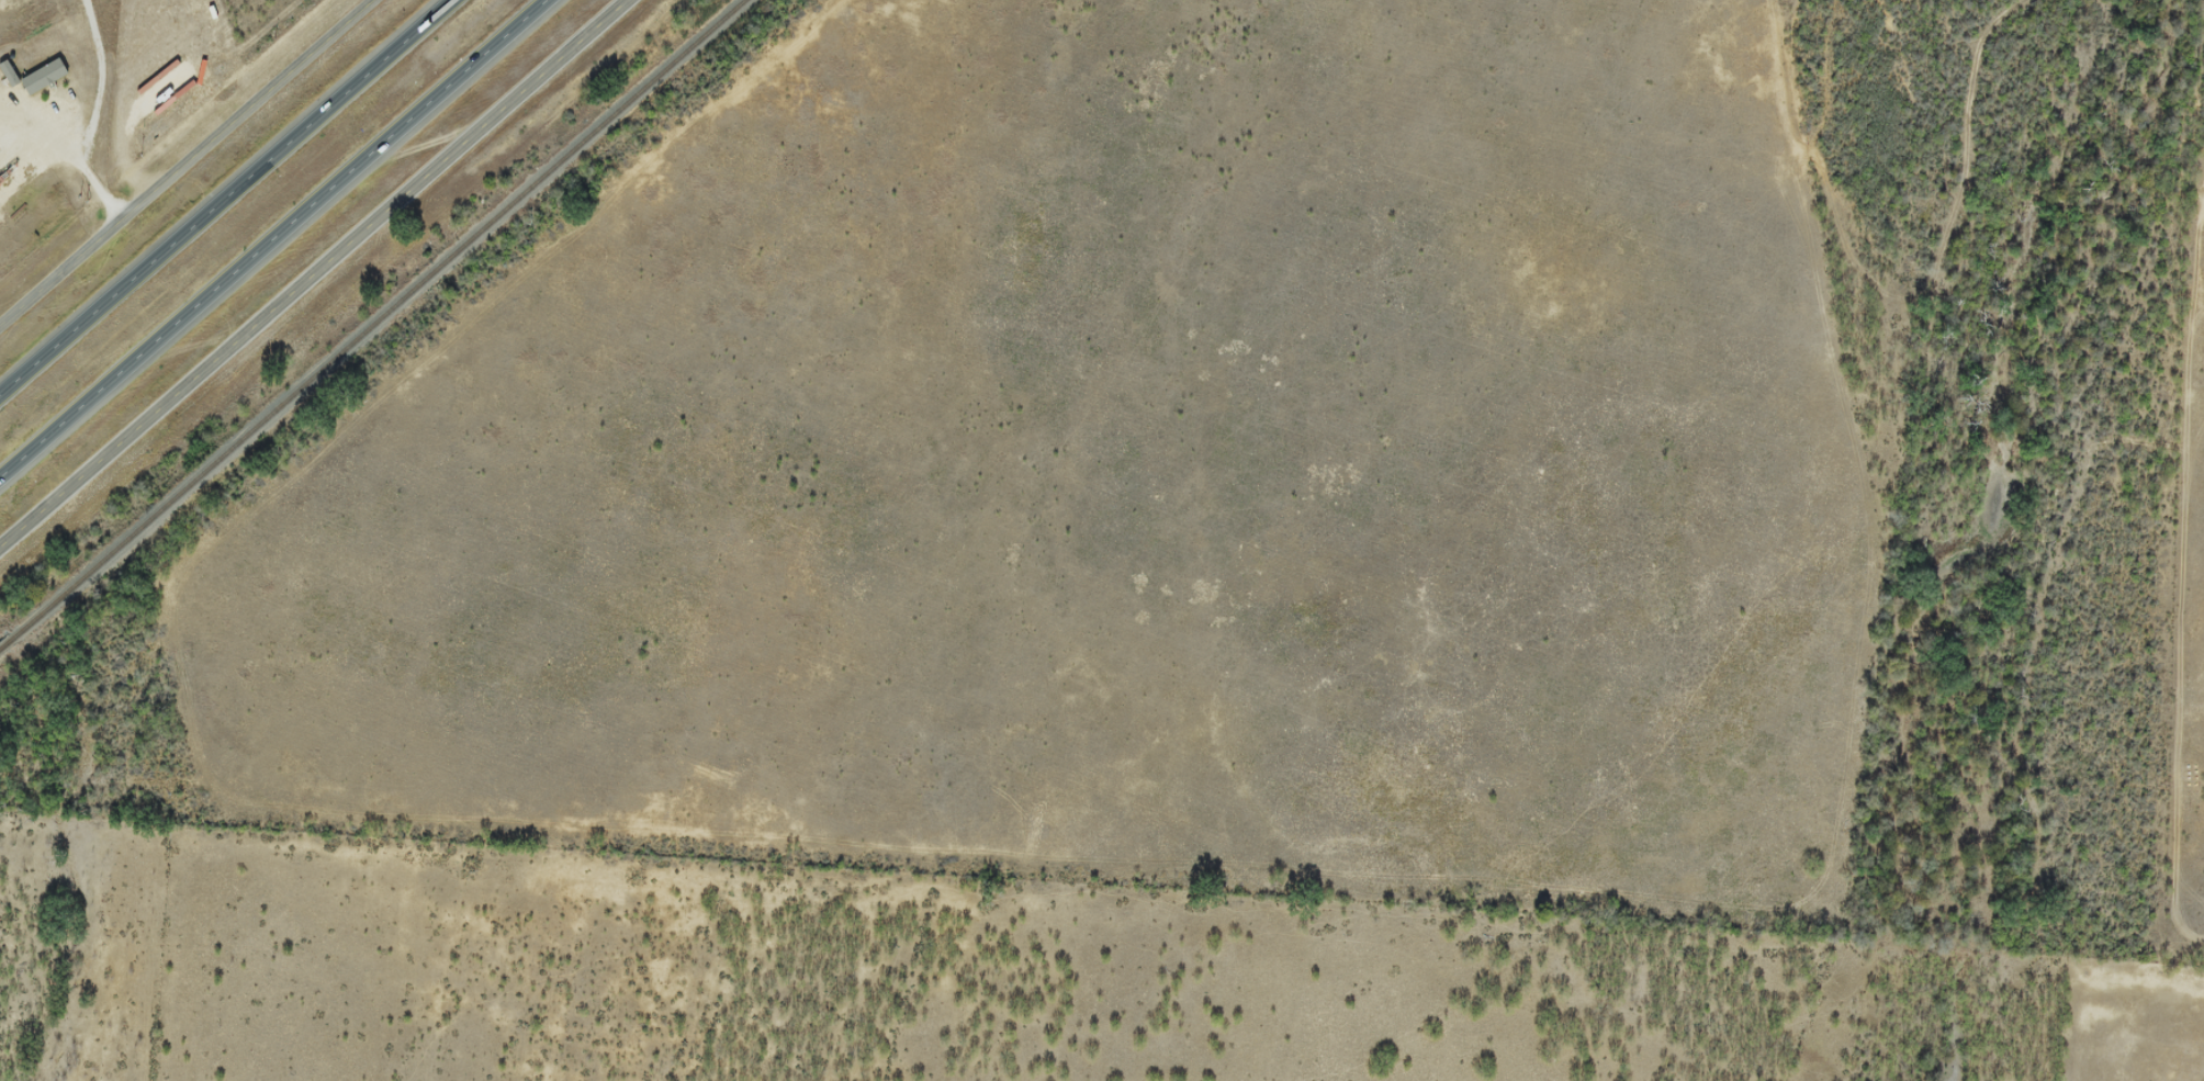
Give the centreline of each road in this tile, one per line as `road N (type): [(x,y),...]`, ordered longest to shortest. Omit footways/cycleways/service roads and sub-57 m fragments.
road 1 (tertiary): [(0,538),(624,0)]
road 2 (motorway): [(0,480),(553,0)]
road 3 (motorway): [(440,0),(0,390)]
road 4 (tertiary): [(0,319),(367,0)]

